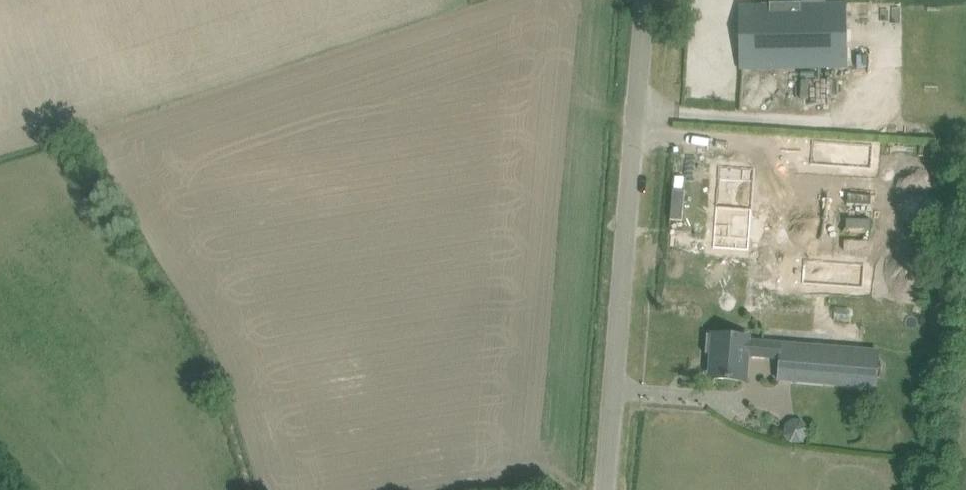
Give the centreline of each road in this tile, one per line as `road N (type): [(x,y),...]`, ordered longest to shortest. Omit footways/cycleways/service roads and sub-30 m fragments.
road 1 (unclassified): [(606,489),(645,0)]

